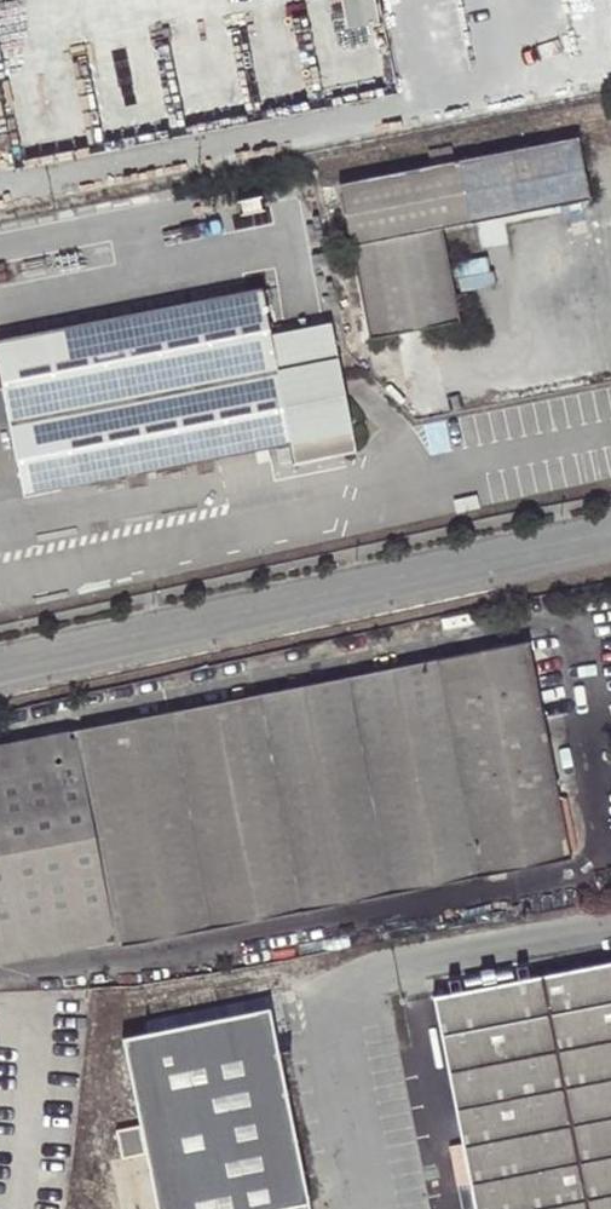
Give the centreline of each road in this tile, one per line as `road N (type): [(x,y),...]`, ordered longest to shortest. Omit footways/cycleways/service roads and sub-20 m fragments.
road 1 (unclassified): [(610,532),(0,664)]

